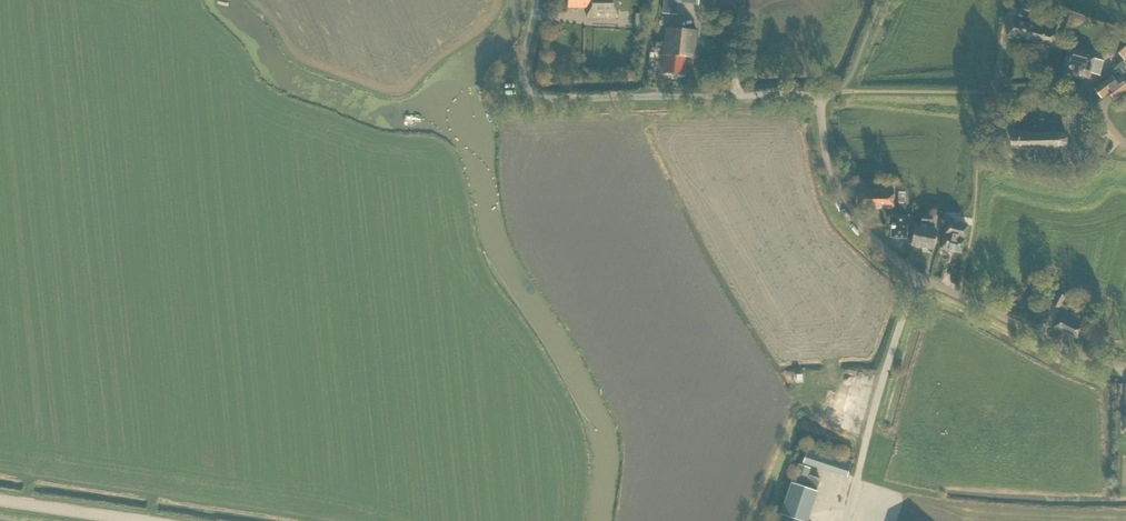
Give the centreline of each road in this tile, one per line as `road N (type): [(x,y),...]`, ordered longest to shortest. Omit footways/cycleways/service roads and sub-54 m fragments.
road 1 (unclassified): [(916,275),(839,197),(813,97),(543,98),(527,89),(522,71),(535,0)]
road 2 (unclassified): [(844,520),(916,275)]
road 3 (unclassified): [(916,275),(1060,346),(1125,367)]
road 4 (residential): [(990,92),(1077,98),(1125,144)]
road 5 (secondary): [(137,520),(0,500)]

